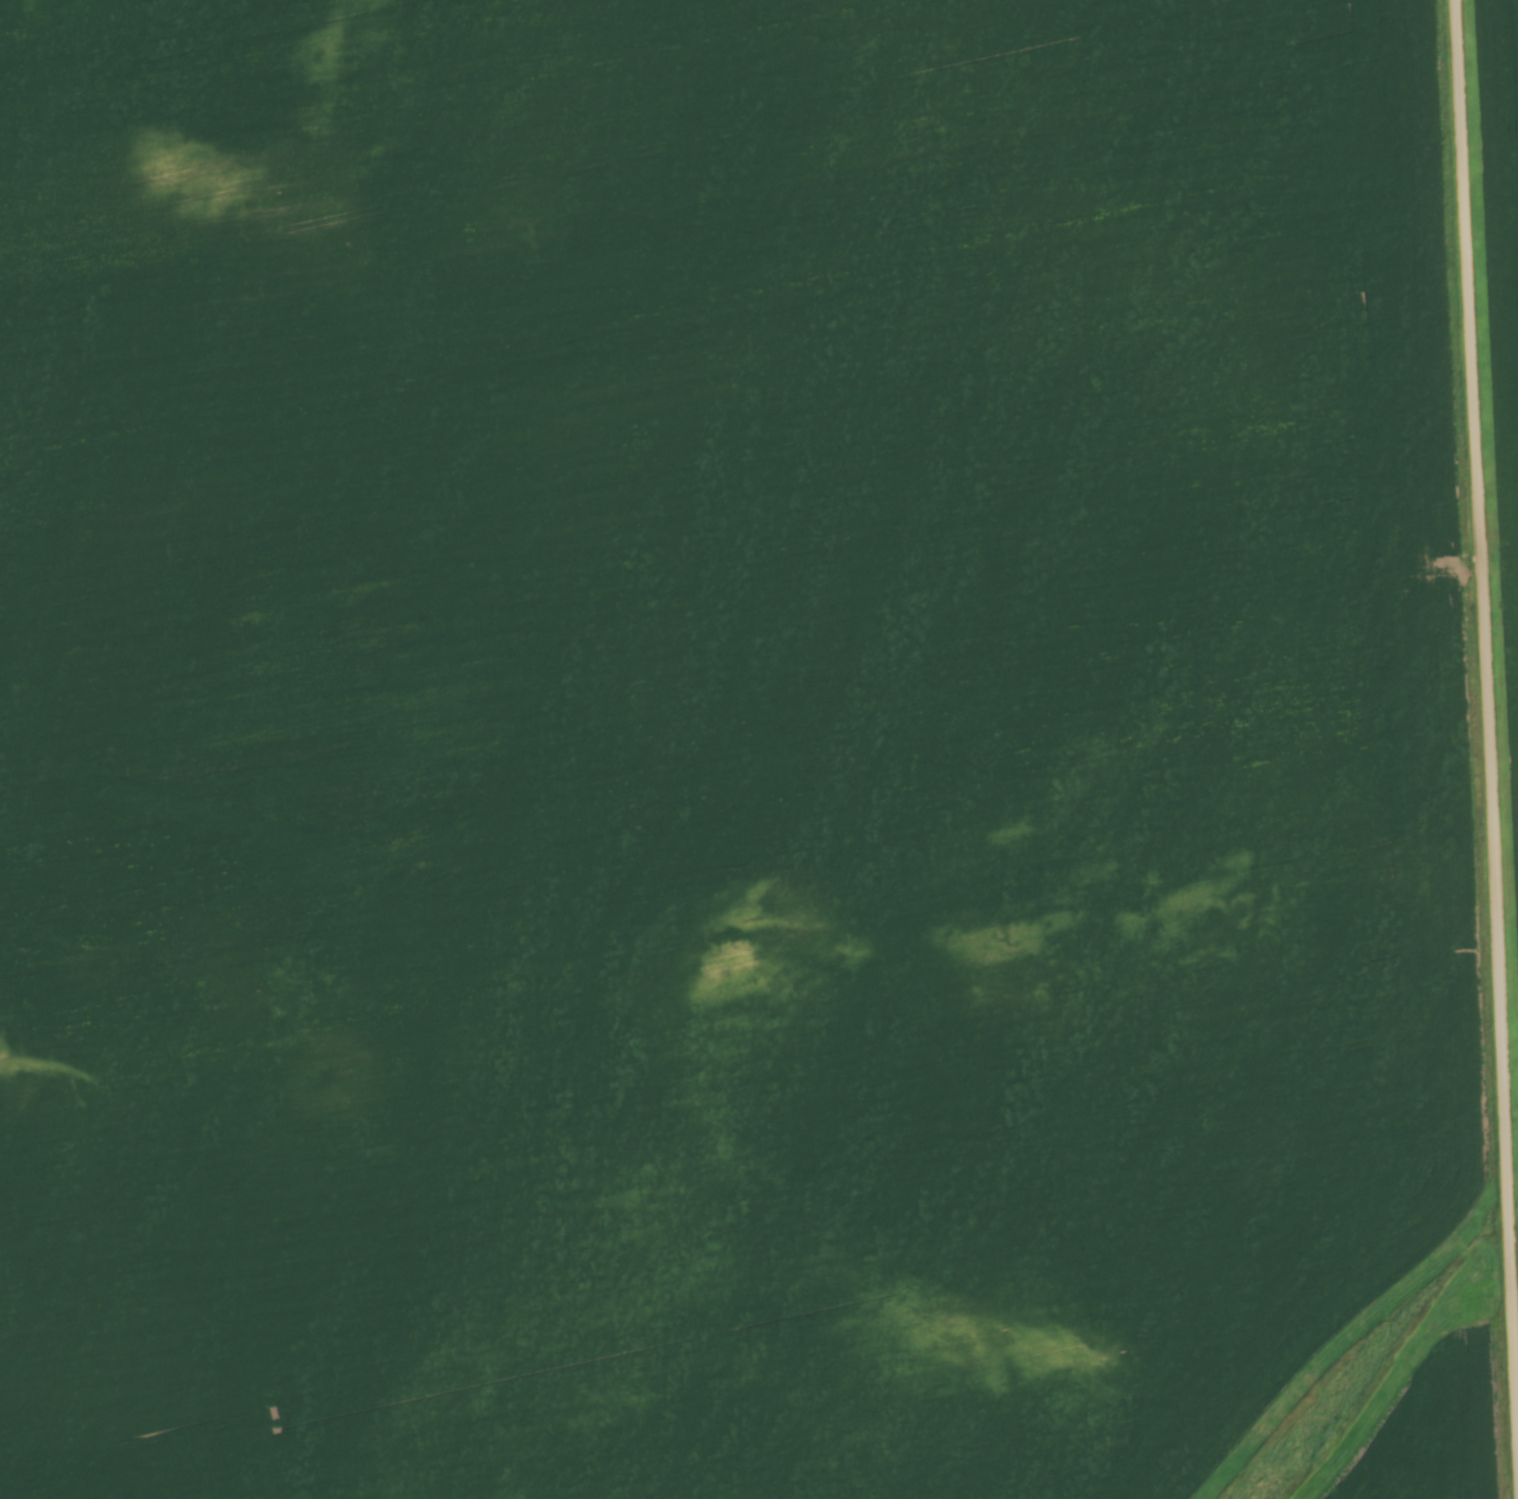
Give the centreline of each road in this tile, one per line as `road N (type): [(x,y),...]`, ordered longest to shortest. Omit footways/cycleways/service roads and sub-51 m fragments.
road 1 (residential): [(1517,1498),(1454,0)]

